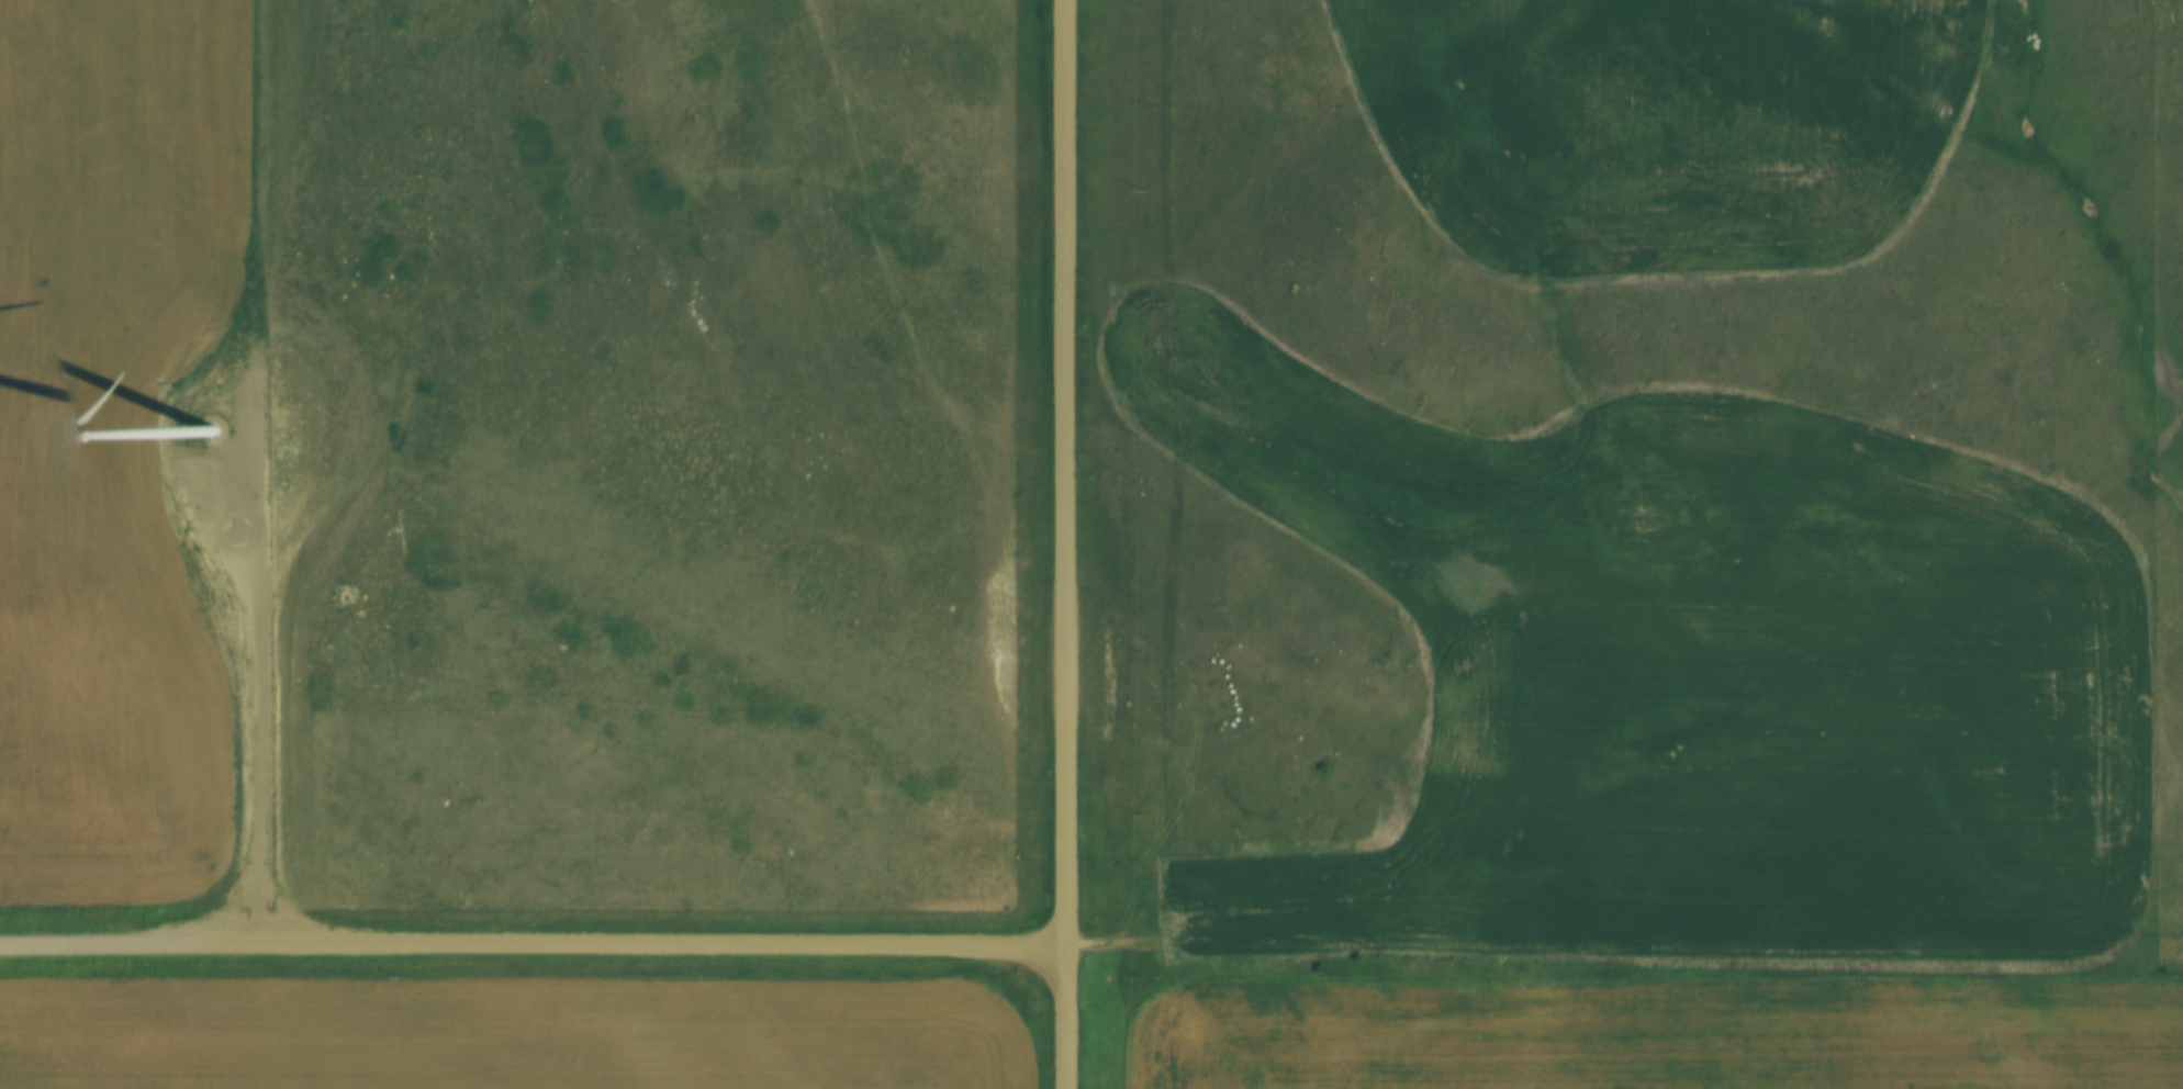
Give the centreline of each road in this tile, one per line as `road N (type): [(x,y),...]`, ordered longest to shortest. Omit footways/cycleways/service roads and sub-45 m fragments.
road 1 (tertiary): [(1067,1088),(1065,0)]
road 2 (residential): [(1068,943),(0,945)]

